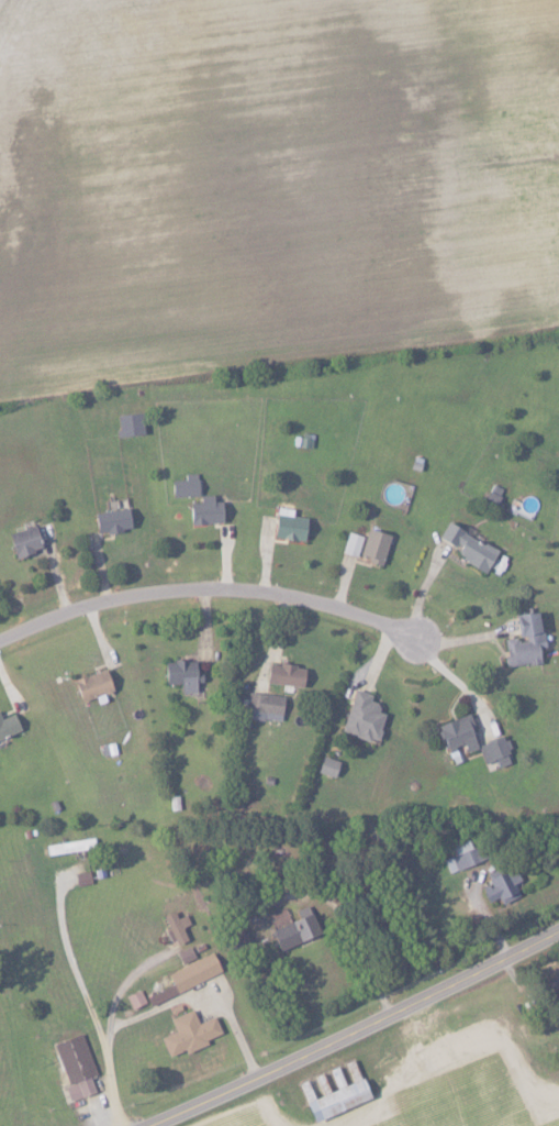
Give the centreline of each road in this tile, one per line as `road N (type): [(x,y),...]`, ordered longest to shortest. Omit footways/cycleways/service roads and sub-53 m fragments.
road 1 (tertiary): [(148,1125),(368,1028),(558,930)]
road 2 (residential): [(0,642),(96,601),(187,587),(283,593),(425,638)]

